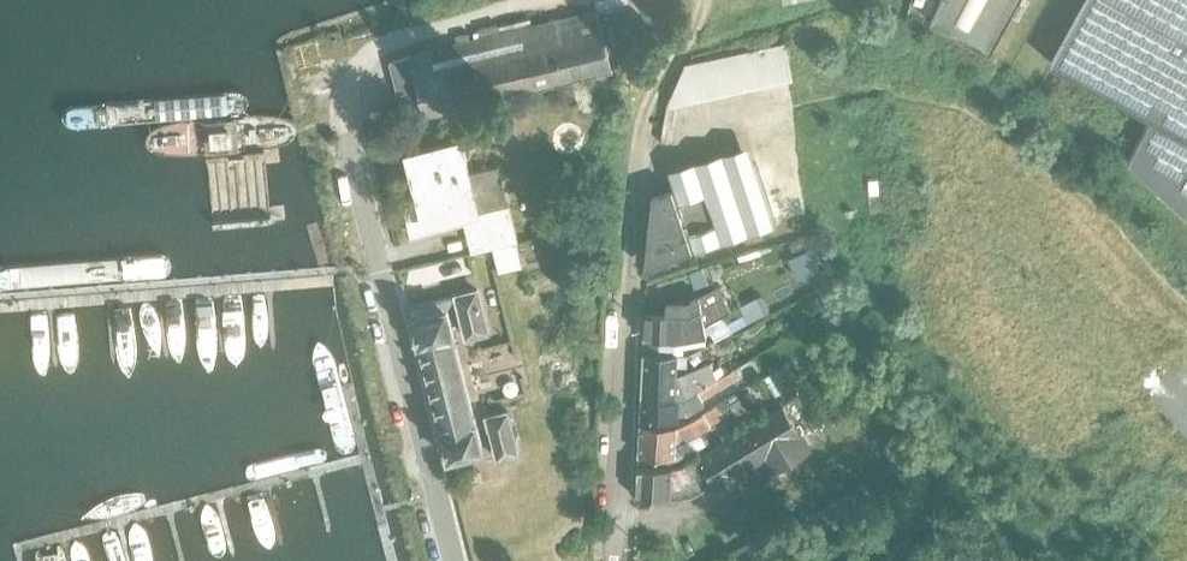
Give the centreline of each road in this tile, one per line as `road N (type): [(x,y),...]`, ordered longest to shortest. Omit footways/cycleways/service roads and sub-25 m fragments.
road 1 (residential): [(615,560),(641,123),(669,59)]
road 2 (residential): [(454,560),(386,287)]

